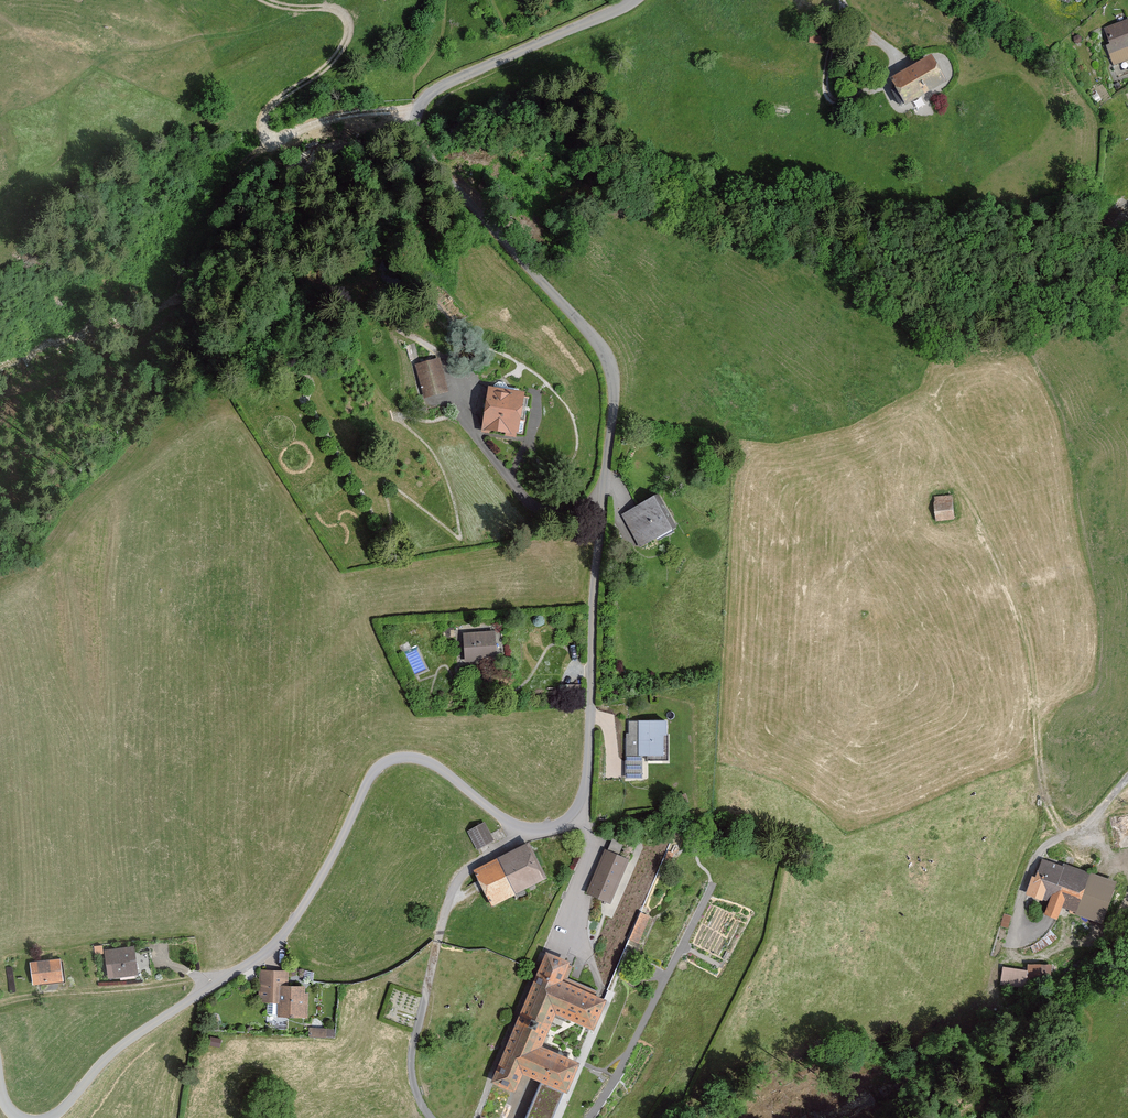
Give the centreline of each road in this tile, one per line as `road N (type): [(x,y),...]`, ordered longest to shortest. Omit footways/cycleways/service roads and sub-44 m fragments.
road 1 (unclassified): [(637,0),(440,87),(417,122),(437,158),(601,347),(612,371),(591,591),(588,749),(573,816),(550,828),(515,826),(440,768),(392,758),(368,781),(327,866),(275,945),(121,1047),(48,1117)]
road 2 (track): [(421,109),(348,113),(270,139),(262,127),(266,110),(328,66),(349,32),(337,10),(268,0)]
road 3 (track): [(0,1003),(200,976),(221,983)]
road 4 (track): [(270,139),(193,242),(184,279)]

